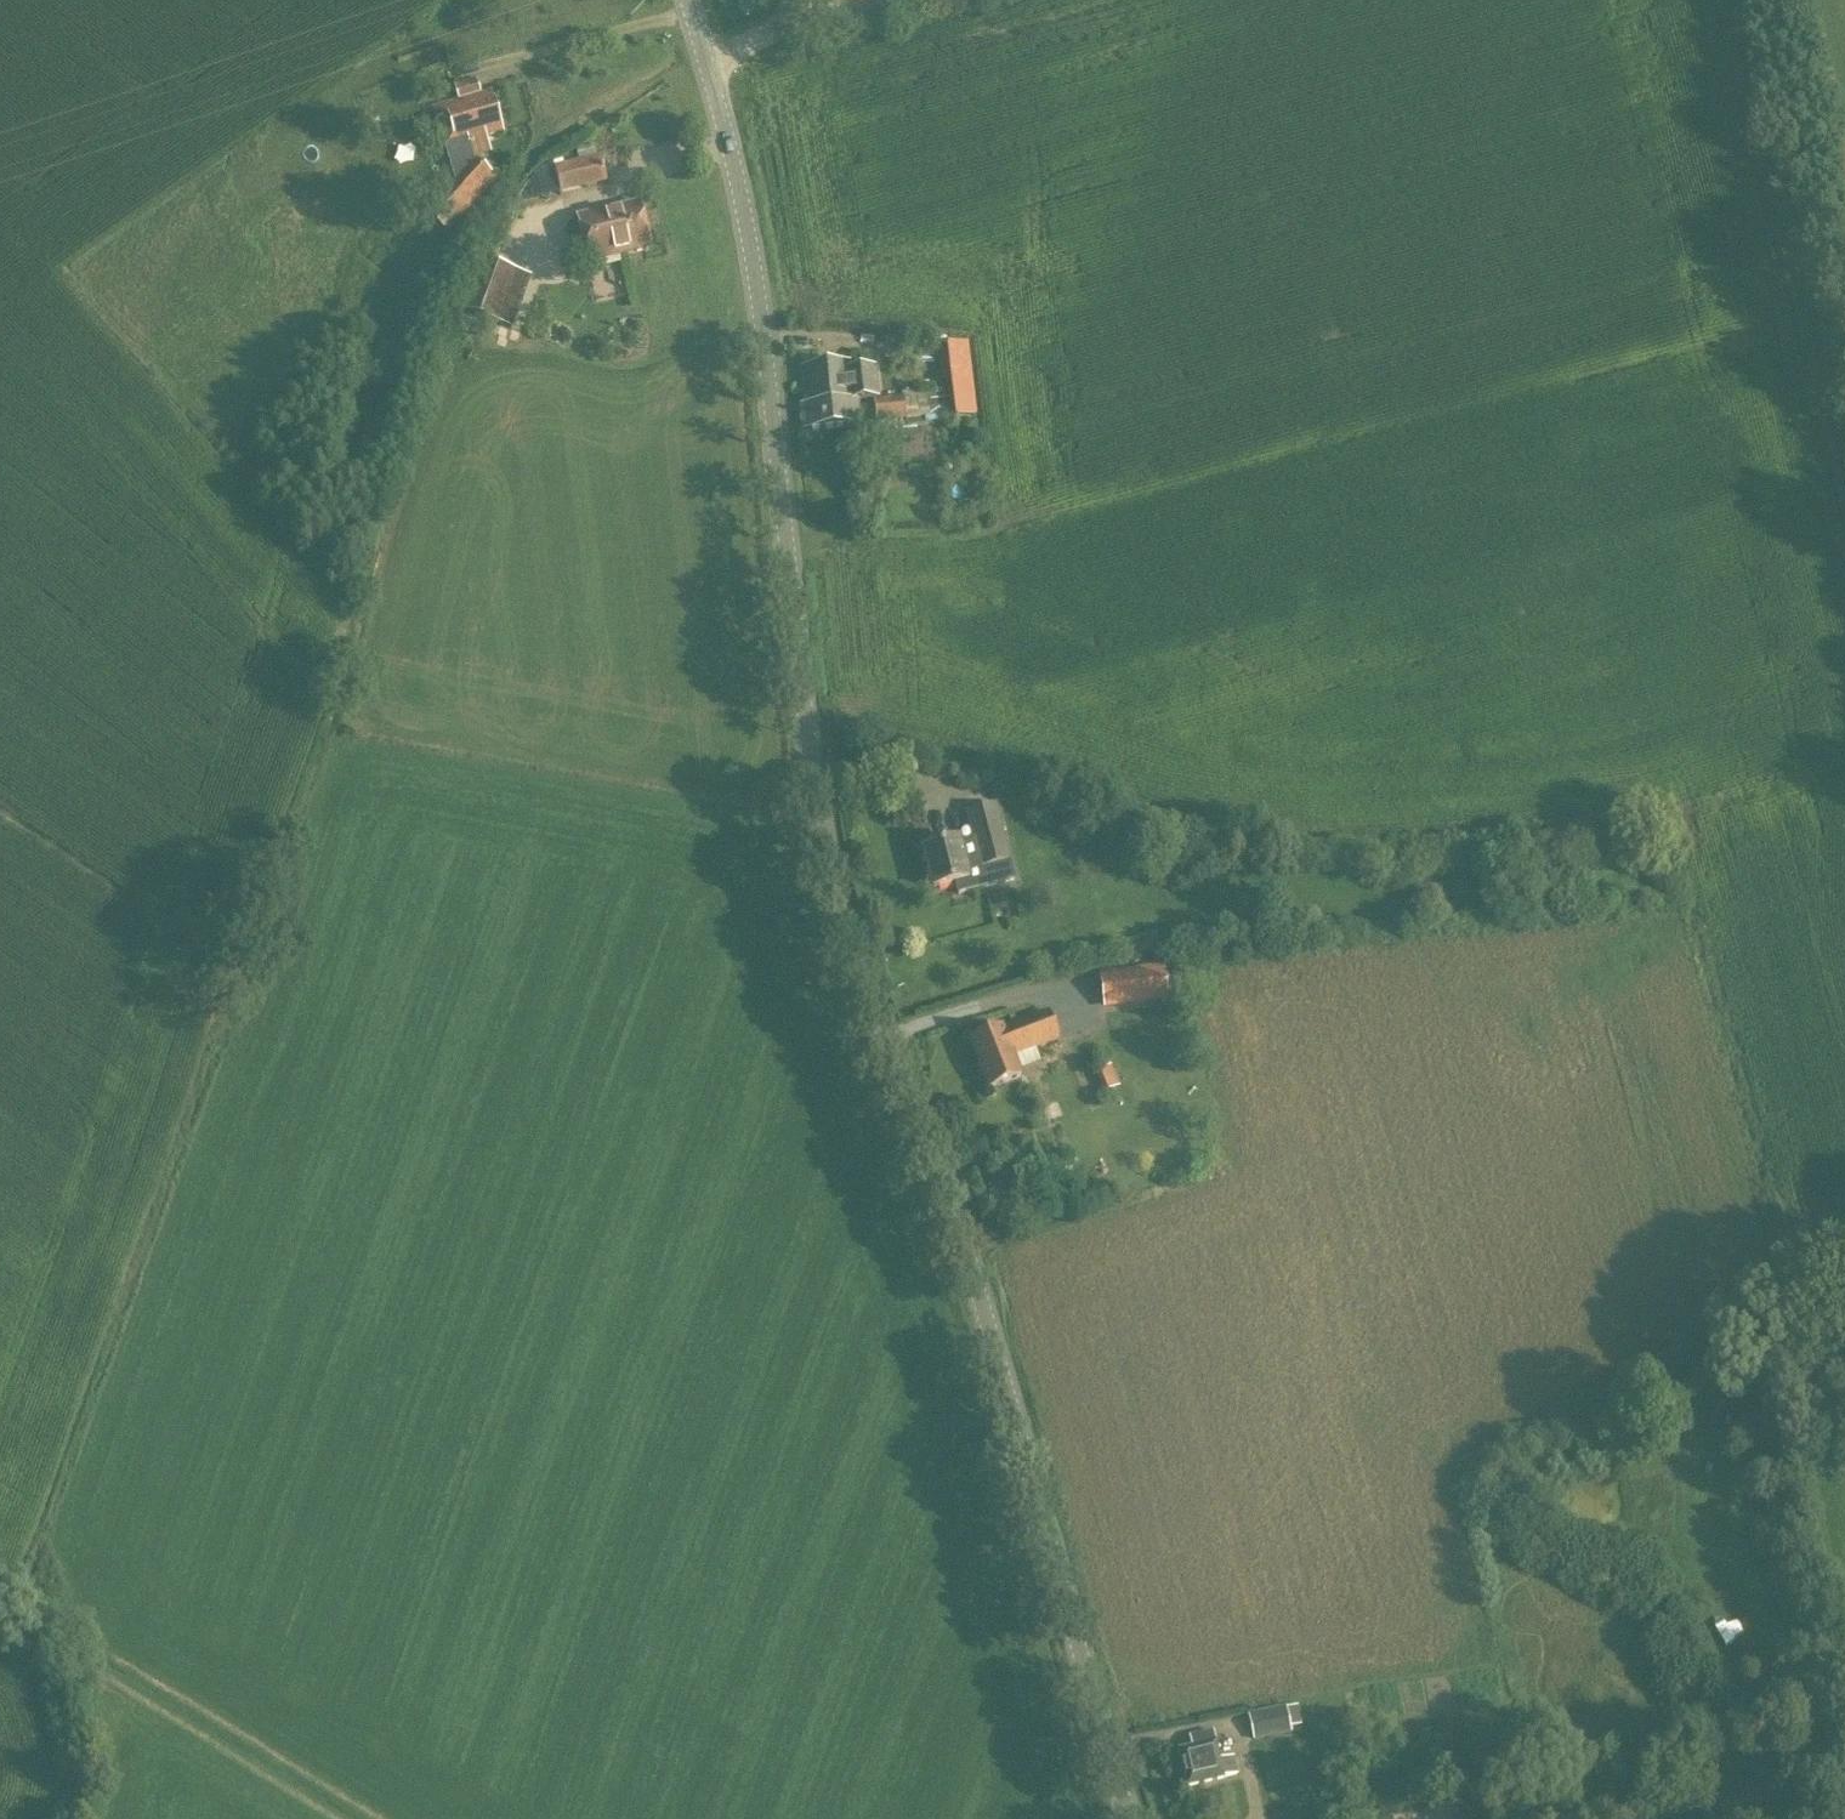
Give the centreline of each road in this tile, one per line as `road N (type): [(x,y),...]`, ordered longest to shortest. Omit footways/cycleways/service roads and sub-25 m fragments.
road 1 (tertiary): [(689,0),(726,129),(757,297),(813,801),(836,914),(944,1182),(1133,1818)]

